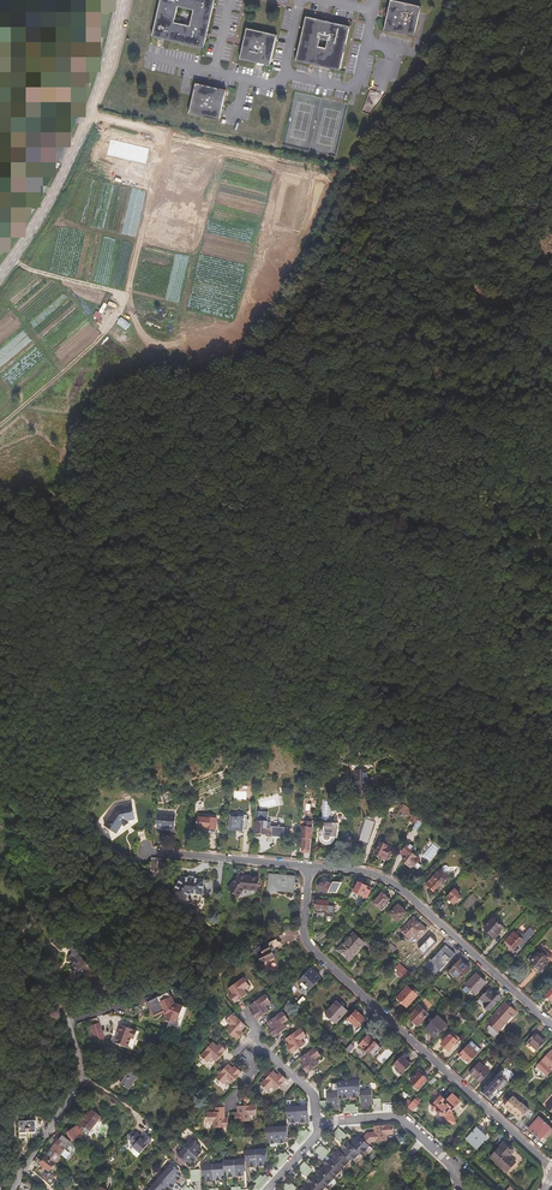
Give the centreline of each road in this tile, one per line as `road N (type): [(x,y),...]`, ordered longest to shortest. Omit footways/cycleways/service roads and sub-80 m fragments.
road 1 (residential): [(551,1169),(314,948),(308,932),(312,868)]
road 2 (residential): [(312,868),(392,881),(551,1026)]
road 3 (residential): [(12,1189),(82,1073),(67,1017),(6,953)]
road 4 (tertiary): [(105,71),(62,177),(0,276)]
road 5 (residential): [(474,1189),(395,1118),(320,1121)]
road 6 (residential): [(145,850),(312,868)]
road 7 (track): [(6,1079),(42,1073),(47,1053),(39,1022),(0,973)]

